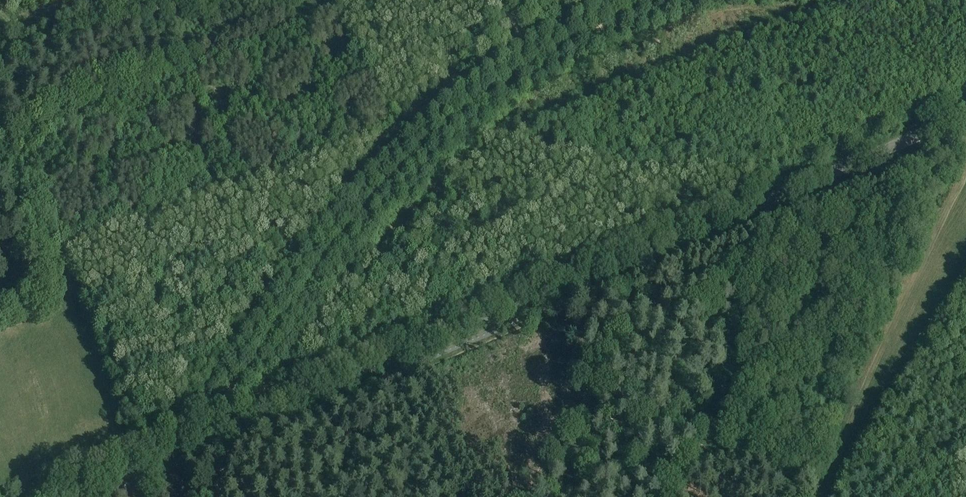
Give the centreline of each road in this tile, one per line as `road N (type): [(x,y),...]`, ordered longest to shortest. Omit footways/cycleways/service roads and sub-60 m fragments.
road 1 (track): [(965,43),(941,40),(891,64),(847,59),(822,85),(738,85),(678,145),(623,161),(558,156),(517,210),(381,292),(248,272),(199,307),(163,316),(157,296),(213,195)]
road 2 (tertiary): [(57,496),(965,117)]
road 3 (track): [(216,431),(276,332),(415,161),(520,75)]
road 4 (track): [(0,130),(186,70),(335,9)]
road 5 (track): [(312,93),(223,104),(189,141),(120,169),(0,178)]
road 6 (track): [(460,124),(421,119),(213,195)]
road 7 (track): [(213,195),(33,261)]
road 8 (track): [(0,53),(183,0)]
road 9 (track): [(0,327),(45,300),(40,272),(0,222)]
road 10 (track): [(213,195),(186,70)]

